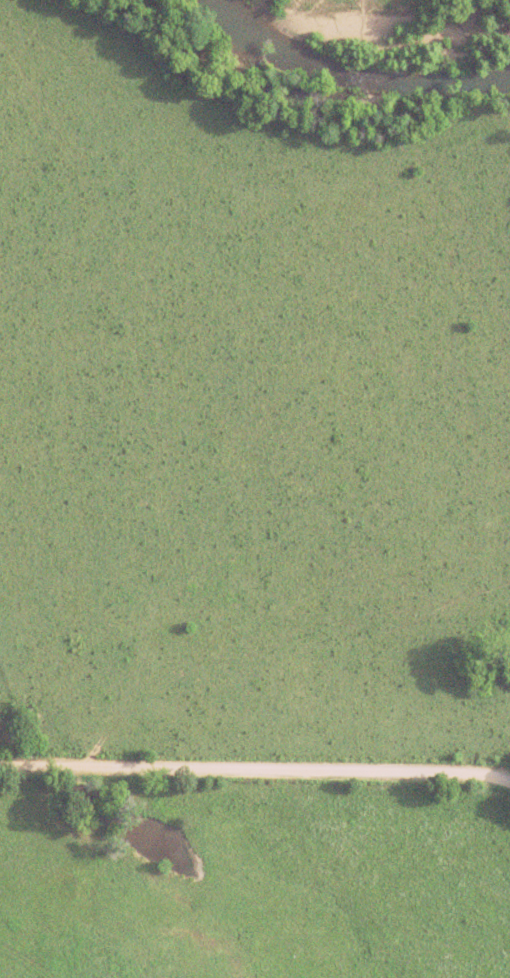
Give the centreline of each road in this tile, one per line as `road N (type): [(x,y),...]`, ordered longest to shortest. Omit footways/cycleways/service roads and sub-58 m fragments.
road 1 (residential): [(509,783),(463,772),(0,765)]

